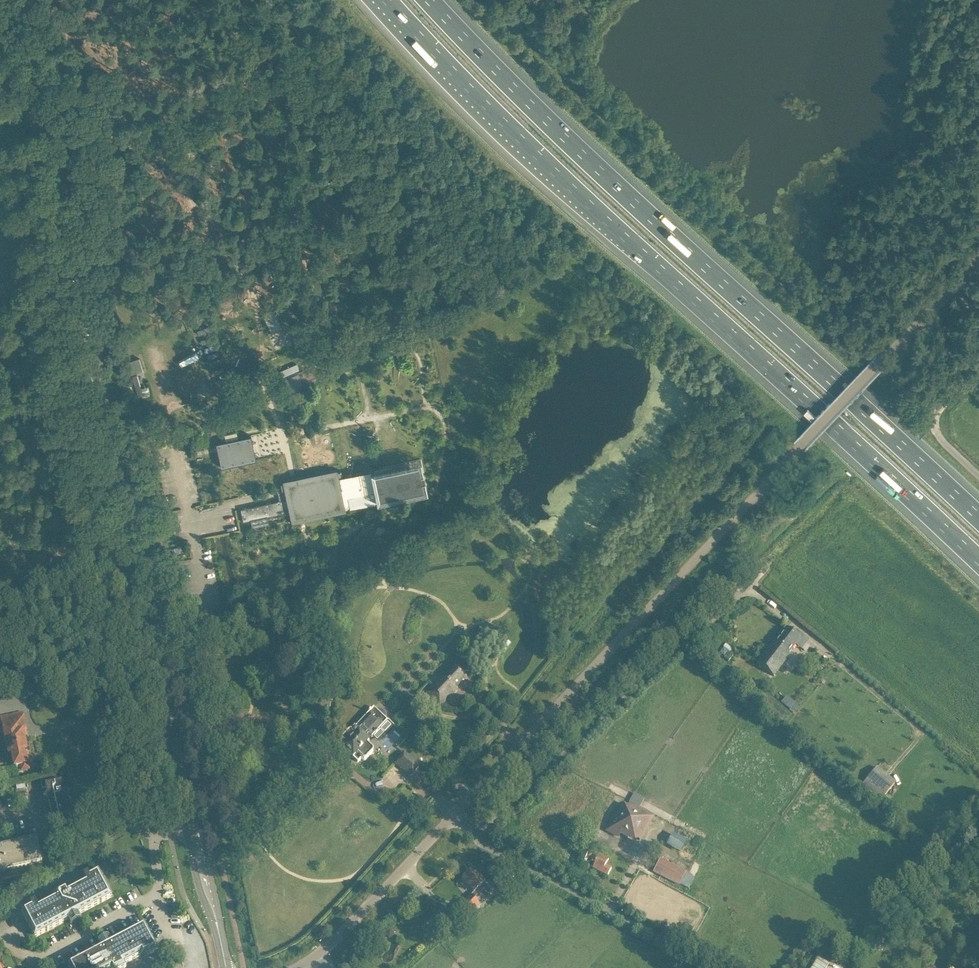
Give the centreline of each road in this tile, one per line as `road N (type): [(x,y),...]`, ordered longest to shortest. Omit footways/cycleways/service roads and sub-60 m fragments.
road 1 (motorway): [(388,0),(518,139),(978,560)]
road 2 (unclassified): [(455,814),(978,259)]
road 3 (motorway): [(978,517),(539,113),(429,0)]
road 4 (secondary): [(95,359),(105,443),(187,832)]
road 5 (secondary): [(200,829),(114,413),(95,359)]
road 6 (residential): [(476,833),(768,569)]
road 7 (secondary): [(95,359),(17,0)]
road 8 (residential): [(719,967),(482,845),(476,833)]
road 9 (residential): [(0,939),(39,961),(153,896),(153,837)]
road 10 (unclassified): [(318,955),(455,814)]
road 11 (unclassified): [(978,475),(942,440),(935,421),(978,366)]
road 12 (residential): [(153,837),(113,820),(57,837),(44,831),(40,809)]

